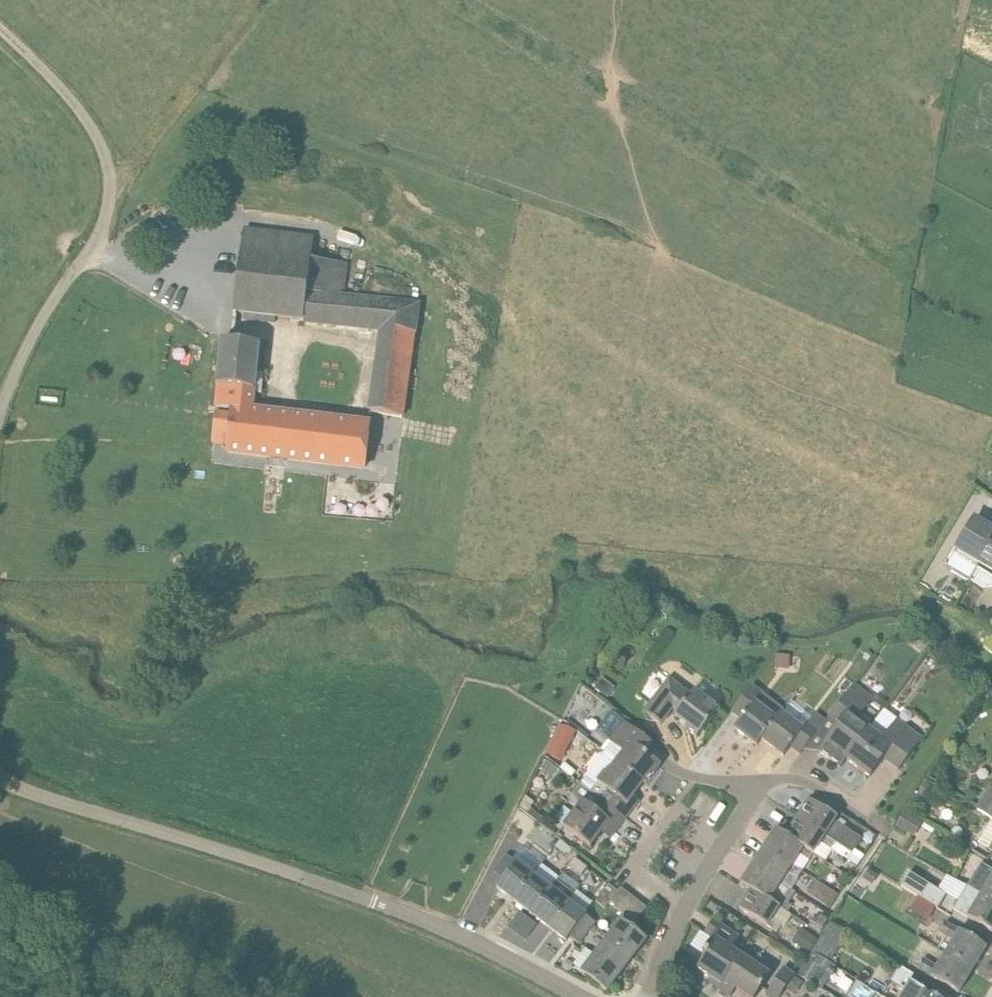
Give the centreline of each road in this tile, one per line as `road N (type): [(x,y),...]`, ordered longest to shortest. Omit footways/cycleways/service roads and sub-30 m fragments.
road 1 (unclassified): [(580,996),(399,909),(0,778)]
road 2 (unclassified): [(0,417),(32,337),(101,227),(108,181),(81,113),(0,28)]
road 3 (track): [(255,0),(108,199)]
road 4 (residential): [(686,906),(632,870),(673,815),(721,847)]
road 5 (residential): [(758,790),(771,779),(801,780),(866,821)]

